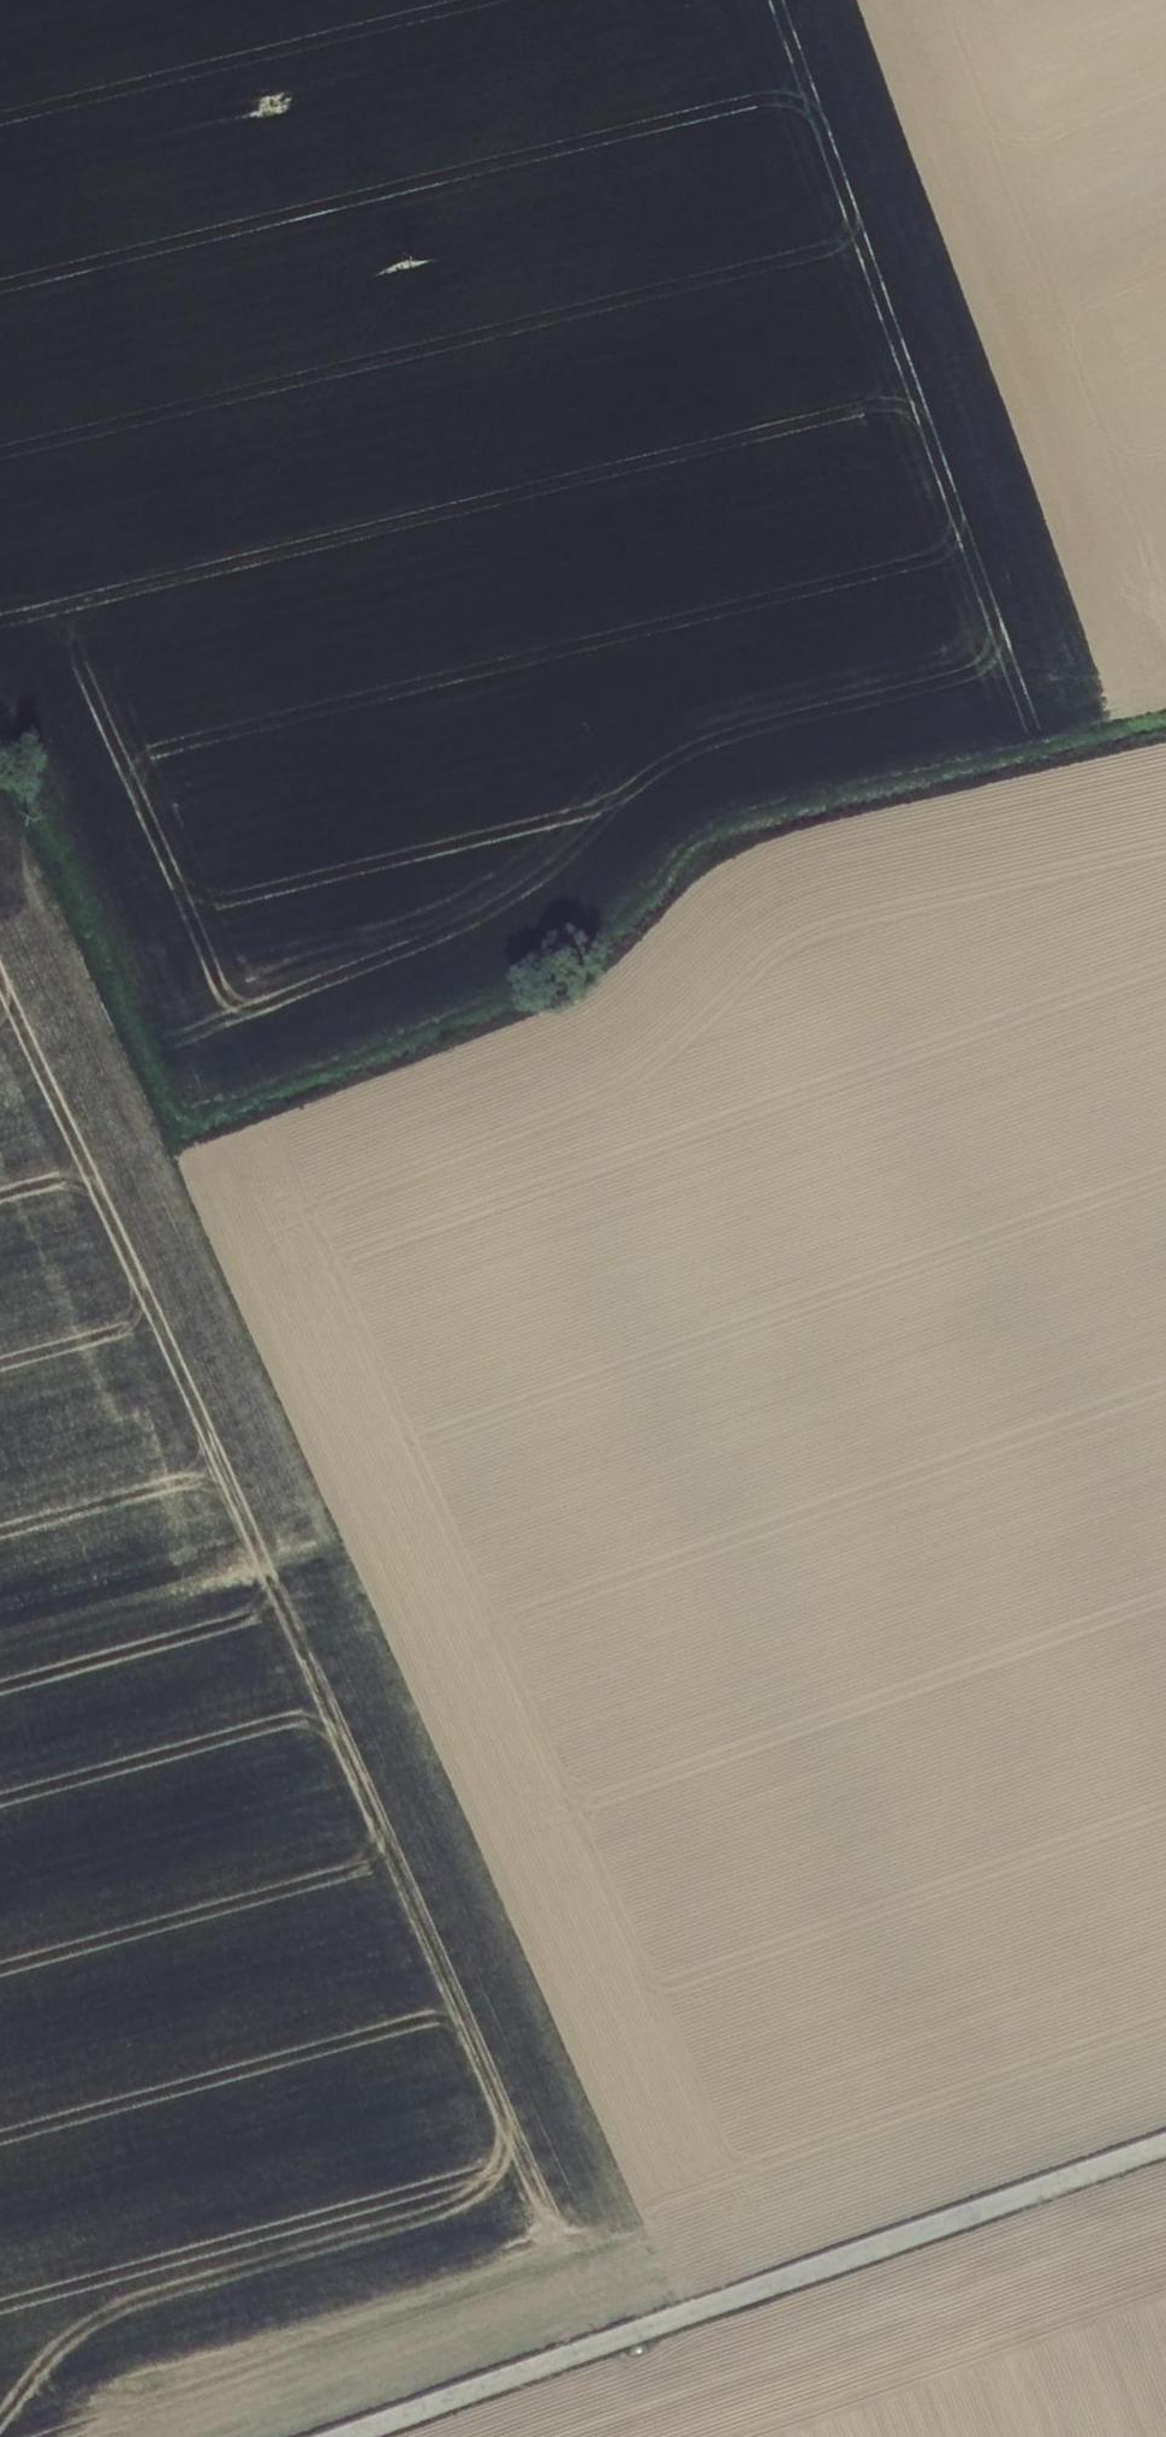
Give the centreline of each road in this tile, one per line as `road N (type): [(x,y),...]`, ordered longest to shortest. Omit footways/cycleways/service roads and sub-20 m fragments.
road 1 (unclassified): [(341,2436),(1165,2144)]

